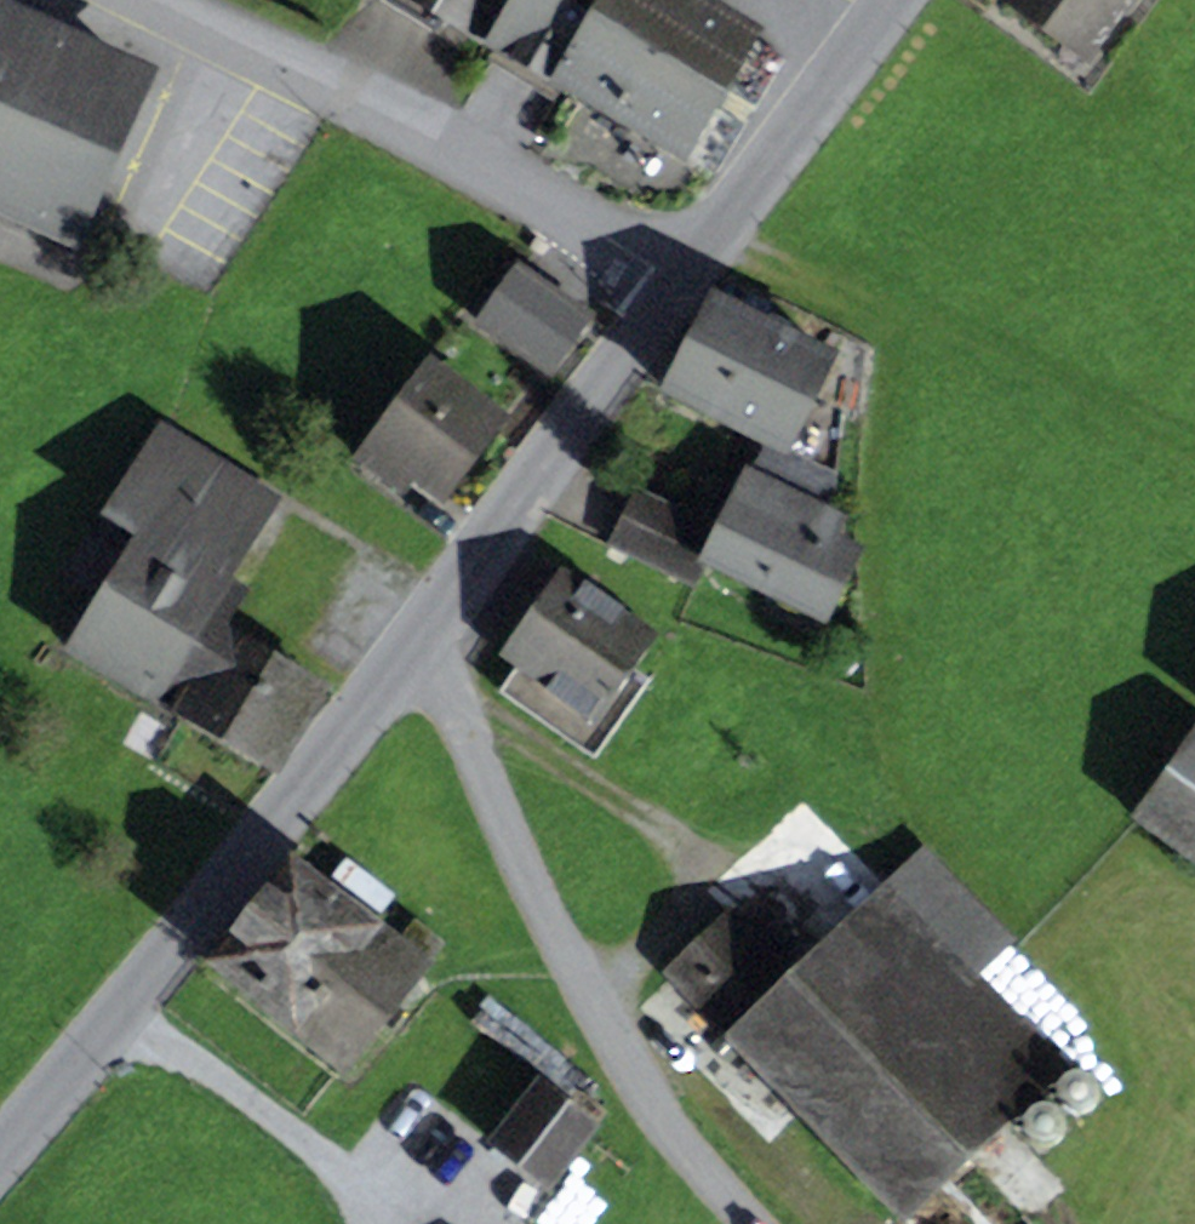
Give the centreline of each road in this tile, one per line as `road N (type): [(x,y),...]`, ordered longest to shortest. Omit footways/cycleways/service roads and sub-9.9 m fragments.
road 1 (residential): [(0,1147),(419,636),(691,272)]
road 2 (residential): [(691,272),(433,123),(178,0)]
road 3 (residential): [(691,272),(890,0)]

